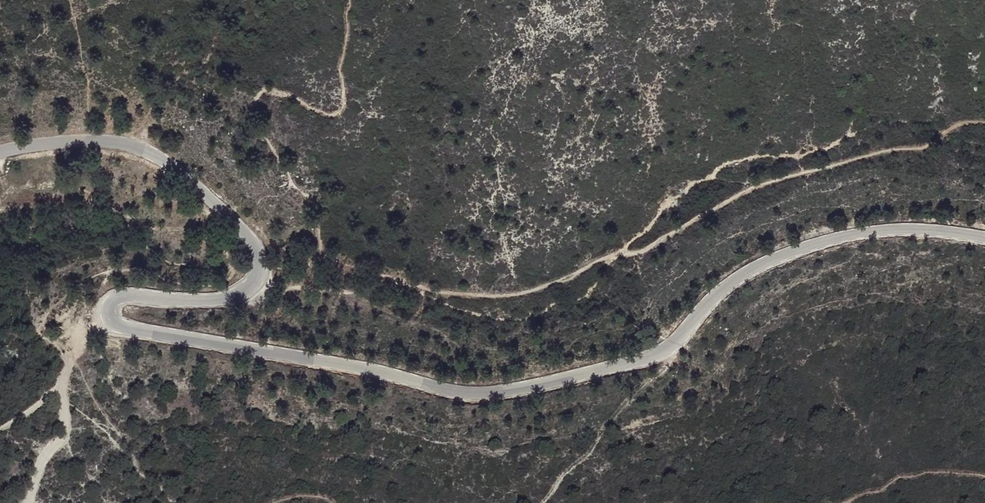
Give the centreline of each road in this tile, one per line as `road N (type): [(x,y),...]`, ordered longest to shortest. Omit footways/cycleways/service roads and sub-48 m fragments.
road 1 (tertiary): [(984,237),(904,228),(843,235),(735,275),(678,333),(627,361),(508,387),(448,388),(115,323),(113,307),(121,300),(209,303),(248,292),(260,279),(258,245),(183,169),(146,147),(99,139),(0,149)]
road 2 (track): [(984,121),(924,144),(798,174),(635,253),(544,283),(458,296),(260,279)]
road 3 (track): [(111,315),(91,328),(59,379),(61,415),(26,502)]

